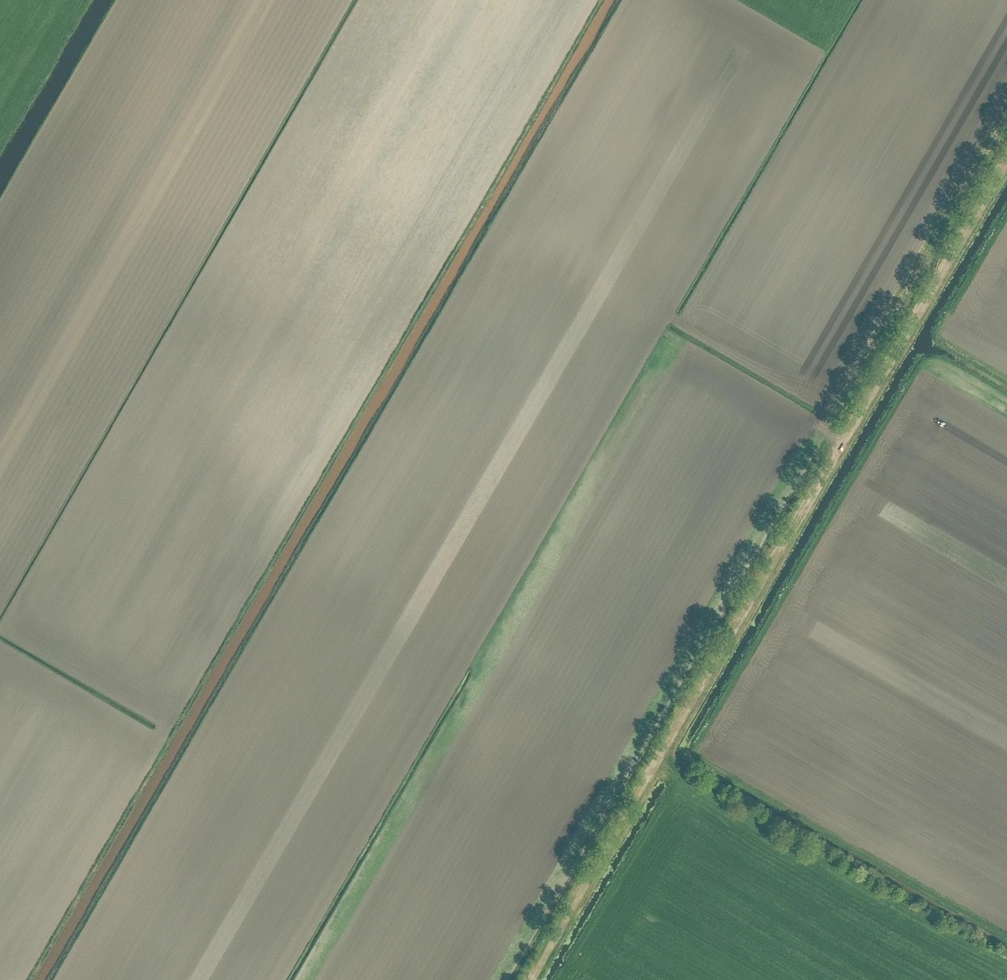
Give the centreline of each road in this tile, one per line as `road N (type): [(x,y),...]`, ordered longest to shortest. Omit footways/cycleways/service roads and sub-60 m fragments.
road 1 (track): [(1006,153),(527,979)]

